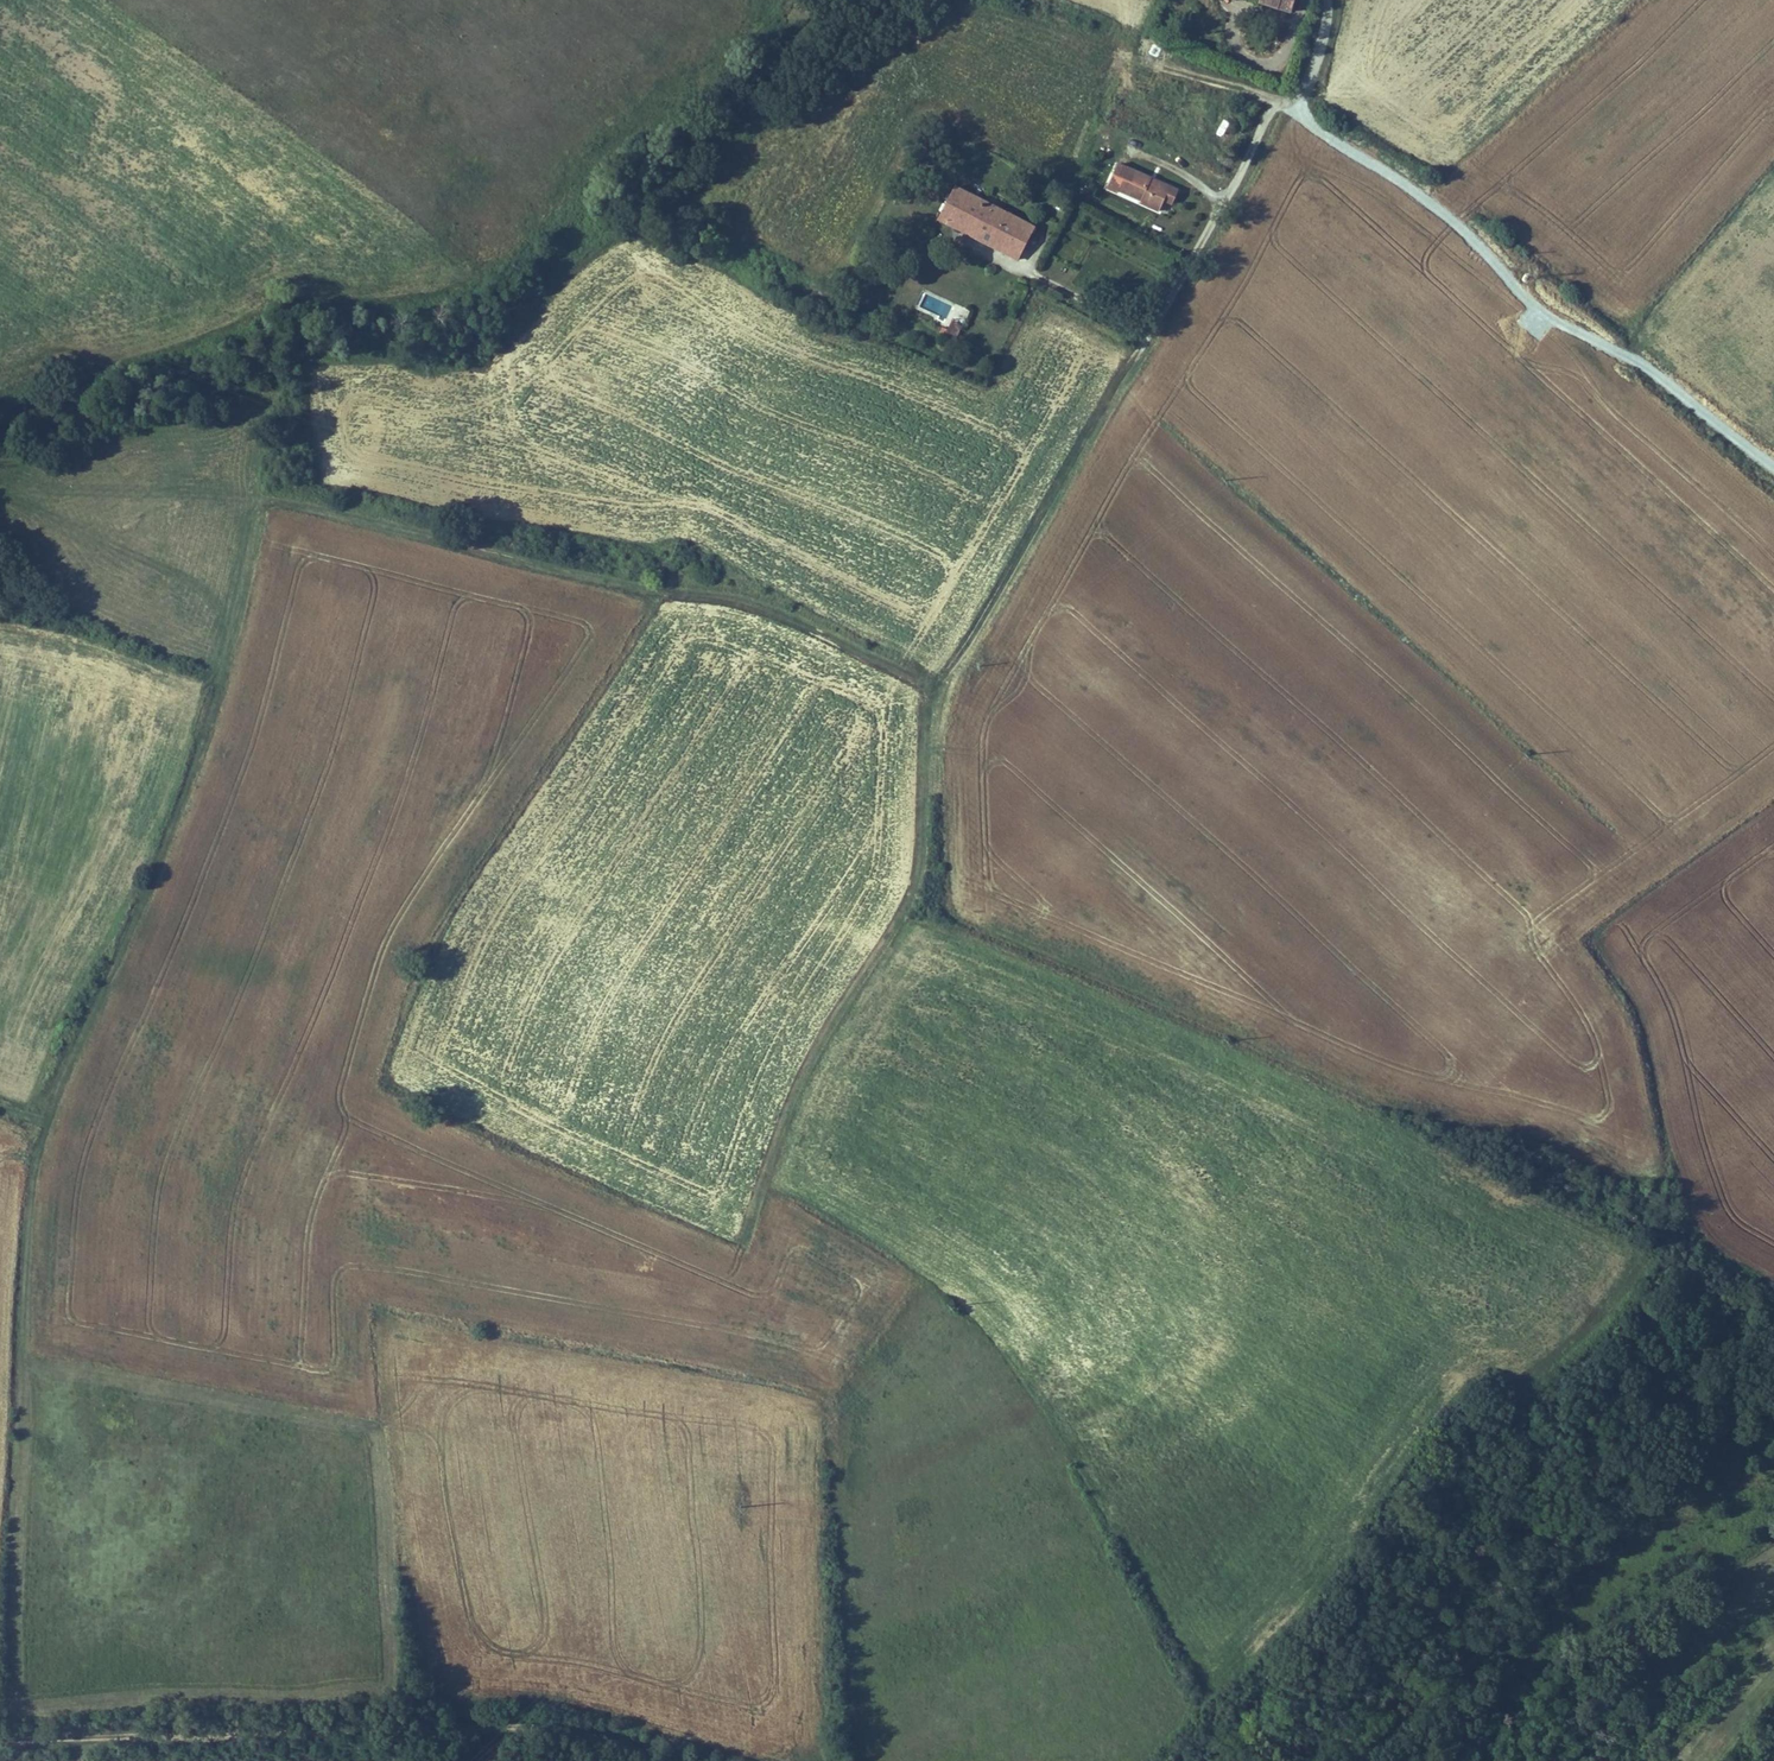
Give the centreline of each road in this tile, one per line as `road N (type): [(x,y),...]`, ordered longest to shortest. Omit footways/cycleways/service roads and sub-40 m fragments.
road 1 (track): [(101,497),(273,501),(597,581),(695,581),(922,679),(939,675),(955,662),(1235,184),(1271,108)]
road 2 (track): [(673,1760),(583,1739),(496,1732),(257,1733),(0,1745)]
road 3 (track): [(1773,1402),(1720,1437),(1488,1655),(1348,1760)]
road 4 (unclassified): [(1323,0),(1299,90),(1271,108)]

